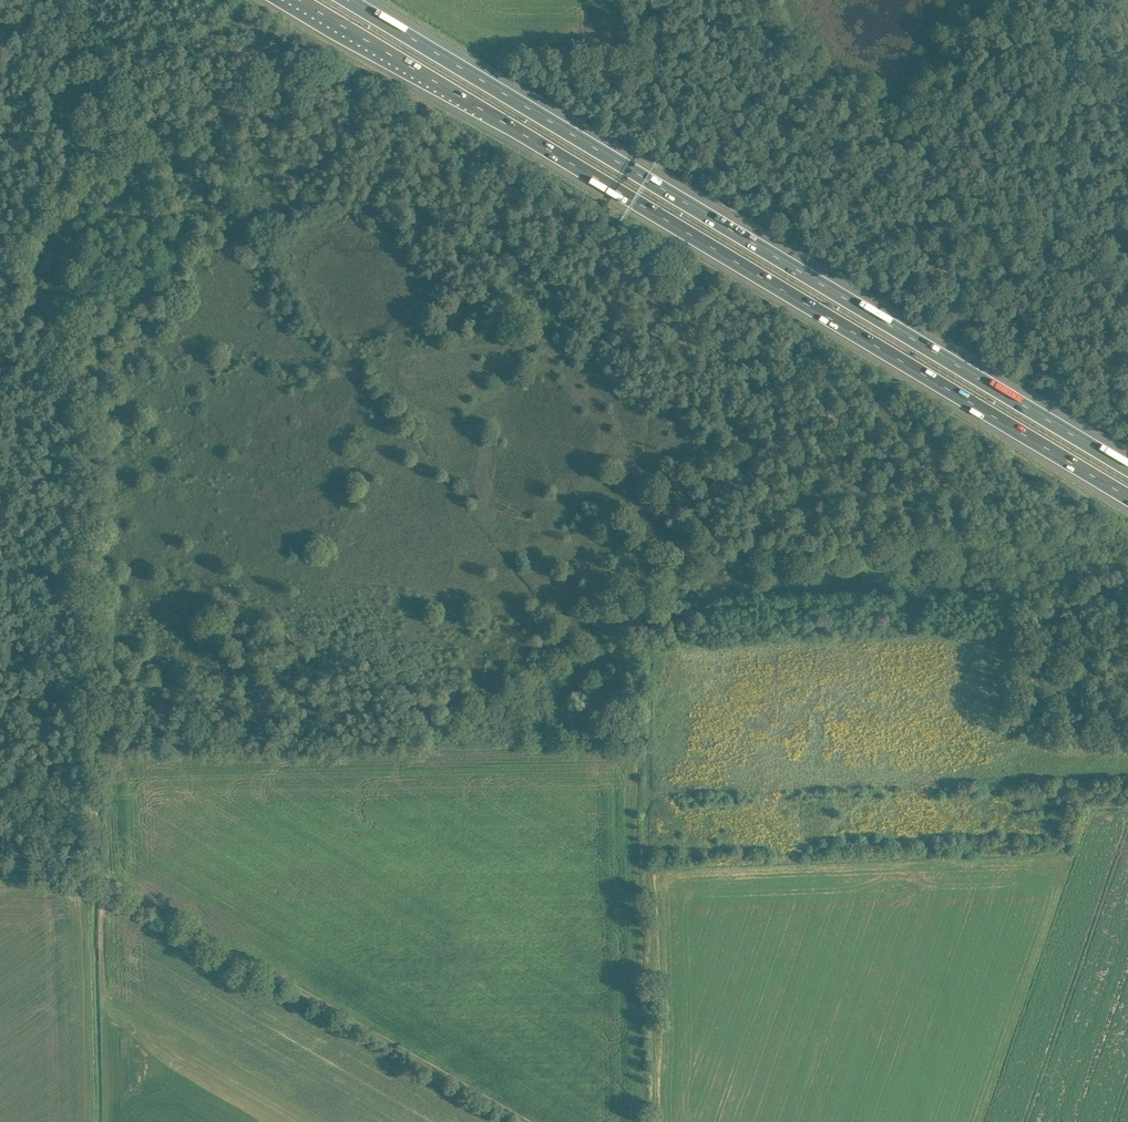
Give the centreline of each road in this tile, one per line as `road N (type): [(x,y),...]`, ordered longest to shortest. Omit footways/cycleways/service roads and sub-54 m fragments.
road 1 (motorway): [(301,0),(1127,498)]
road 2 (motorway): [(1127,468),(347,0)]
road 3 (track): [(540,1121),(140,876),(82,856),(0,857)]
road 4 (track): [(654,1121),(643,659)]

